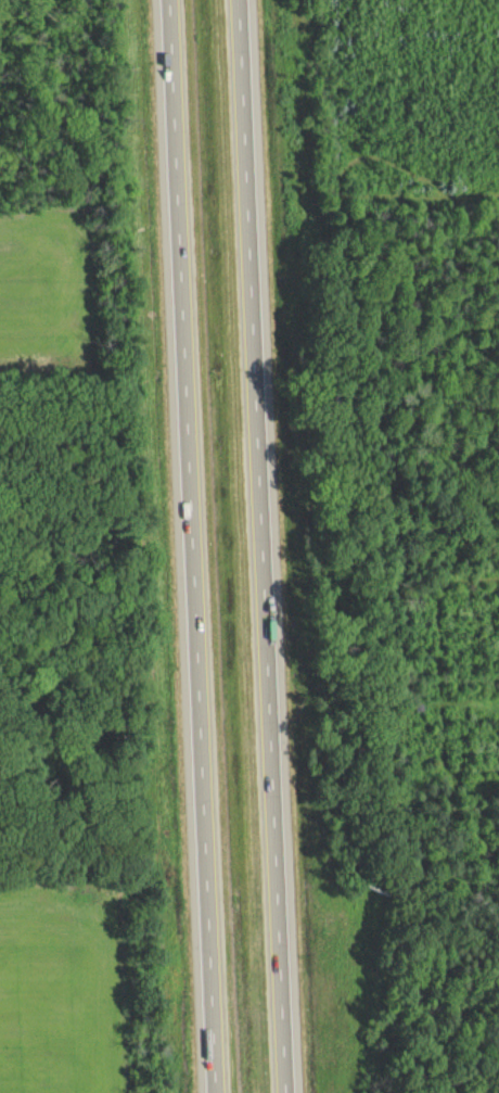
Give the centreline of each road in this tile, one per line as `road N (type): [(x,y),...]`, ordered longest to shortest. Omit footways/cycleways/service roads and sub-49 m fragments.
road 1 (motorway): [(169,0),(215,1092)]
road 2 (motorway): [(282,1092),(237,0)]

